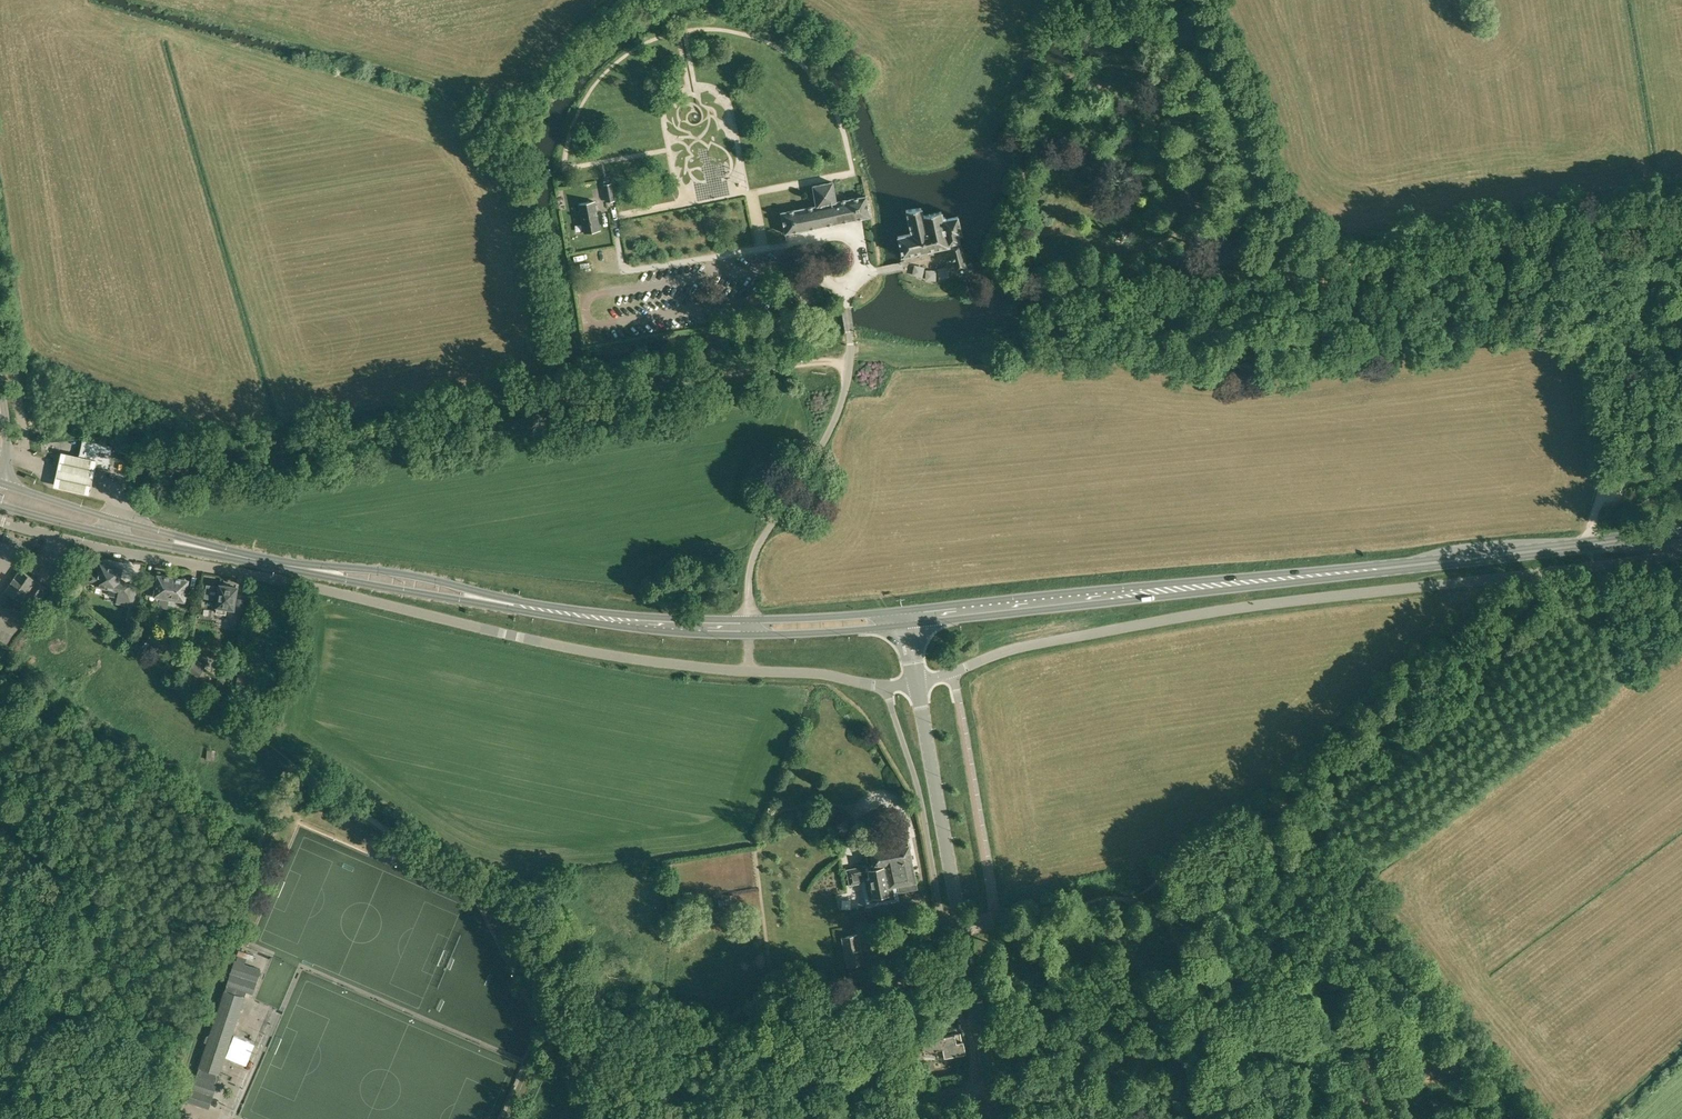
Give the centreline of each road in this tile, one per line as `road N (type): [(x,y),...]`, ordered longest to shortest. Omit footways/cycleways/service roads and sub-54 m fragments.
road 1 (primary): [(1681,536),(907,620)]
road 2 (unclassified): [(747,670),(567,647),(0,521)]
road 3 (unclassified): [(1681,555),(1236,609),(1017,648),(953,673)]
road 4 (primary): [(747,628),(624,623),(254,559)]
road 5 (track): [(1246,284),(1681,214)]
road 6 (track): [(1606,519),(1608,449),(1563,294),(1577,231)]
road 7 (unclassified): [(961,927),(997,919),(953,673)]
road 8 (track): [(1248,1118),(1164,912),(1117,898)]
road 9 (primary): [(254,559),(0,483)]
road 10 (primary): [(0,504),(254,559)]
road 11 (tertiary): [(961,927),(917,683)]
road 12 (tertiary): [(998,1118),(961,927)]
road 13 (unclassified): [(917,683),(747,670)]
road 14 (primary): [(907,620),(747,628)]

